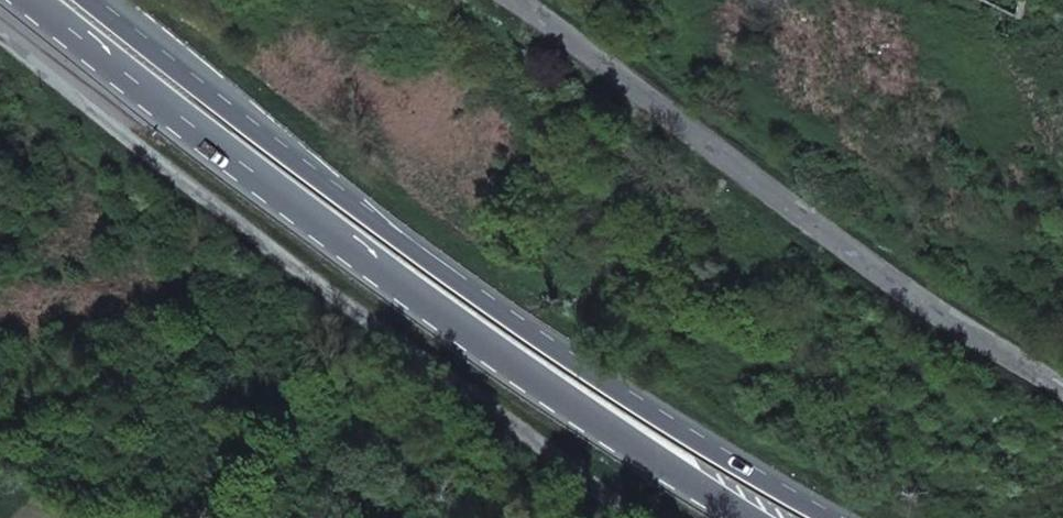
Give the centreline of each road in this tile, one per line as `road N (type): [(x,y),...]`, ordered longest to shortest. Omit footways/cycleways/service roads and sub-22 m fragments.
road 1 (trunk): [(833,517),(648,409),(439,262),(95,0)]
road 2 (trunk): [(34,0),(419,297),(760,517)]
road 3 (unclassified): [(1062,392),(1012,364),(515,0)]

